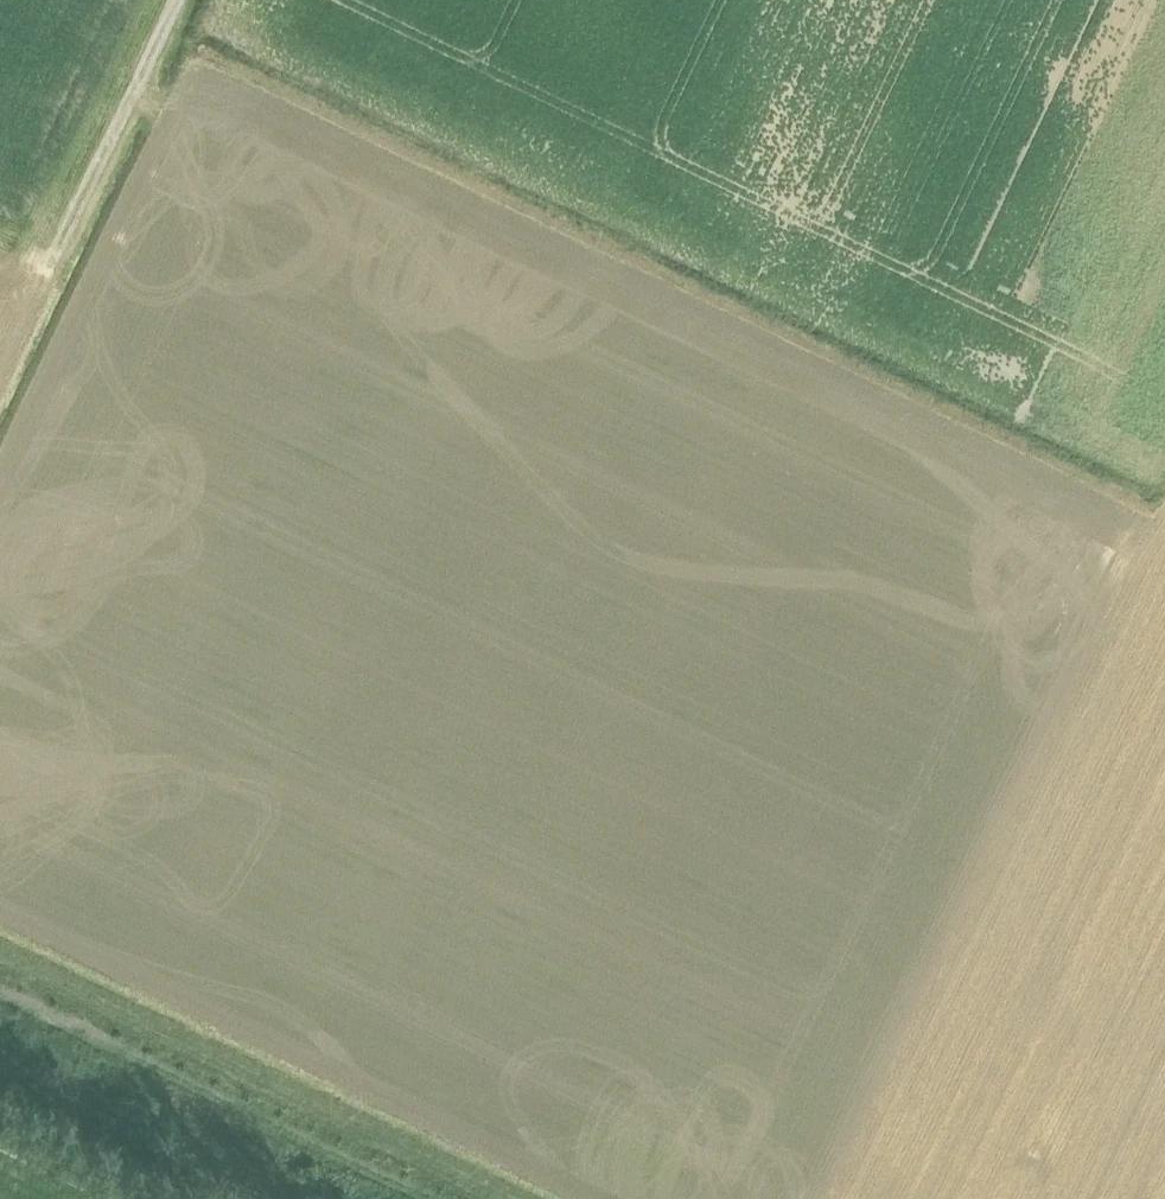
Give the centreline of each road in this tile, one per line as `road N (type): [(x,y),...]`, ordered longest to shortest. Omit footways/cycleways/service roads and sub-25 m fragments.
road 1 (track): [(485,1198),(0,964)]

